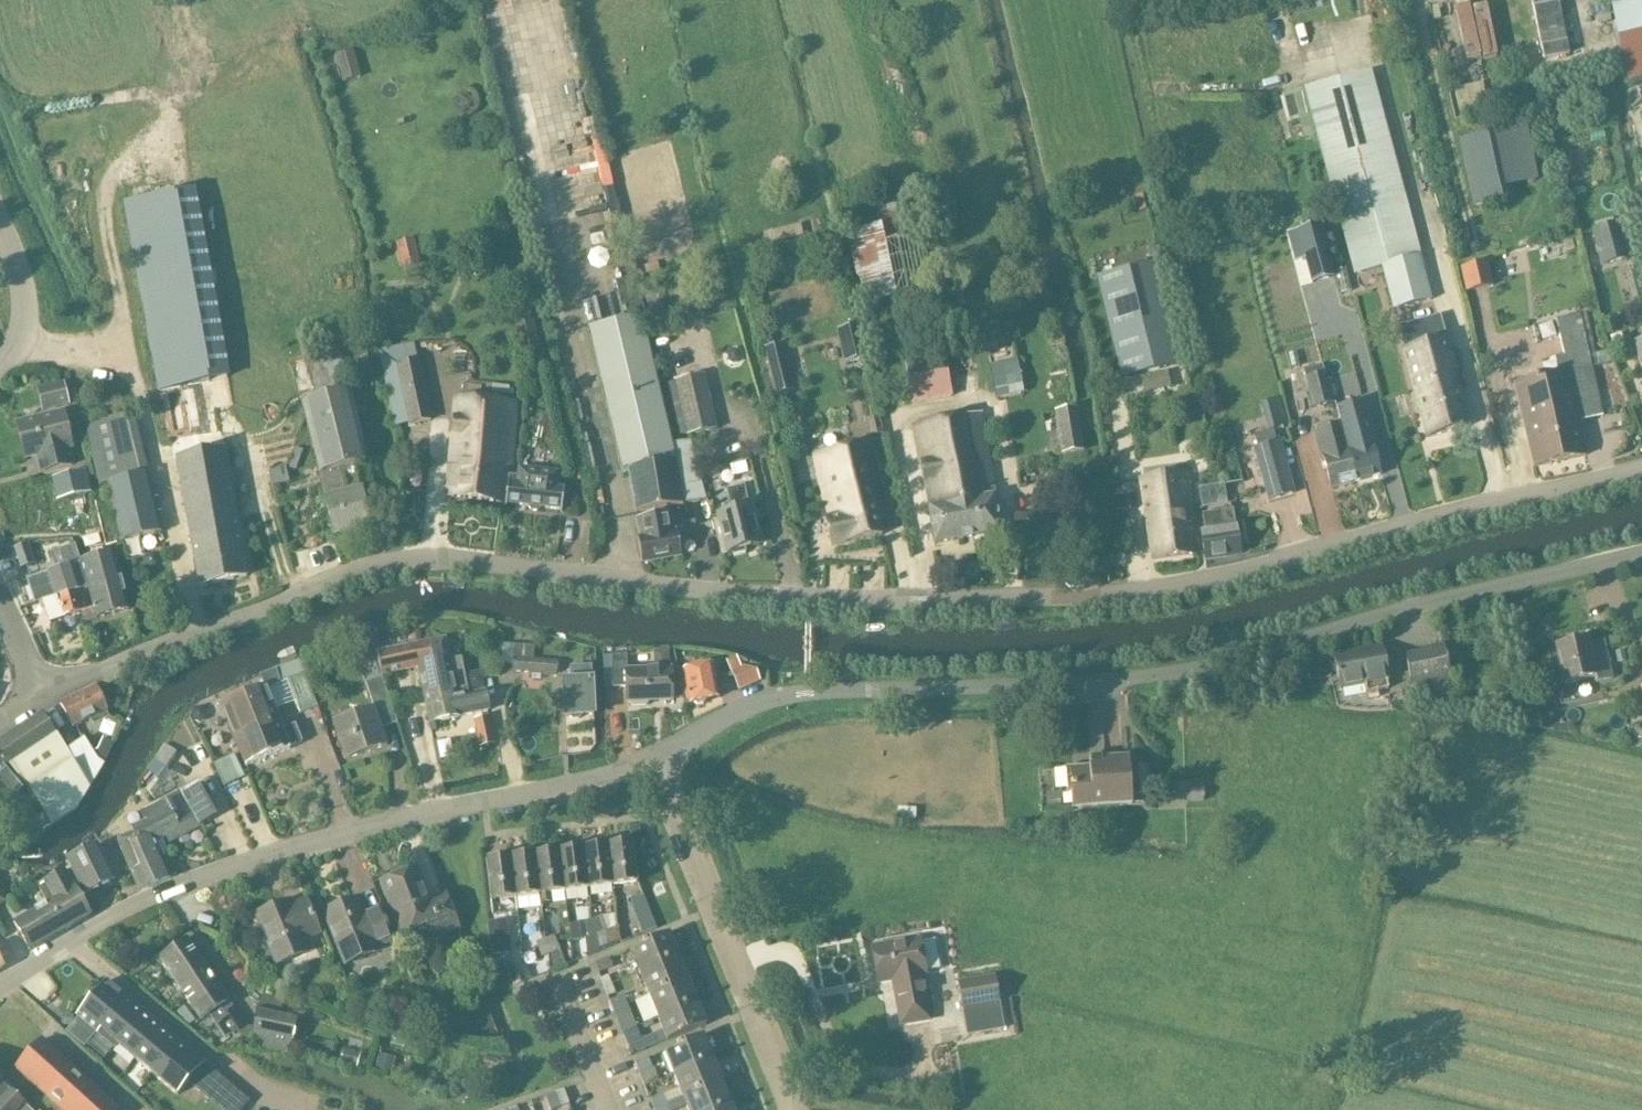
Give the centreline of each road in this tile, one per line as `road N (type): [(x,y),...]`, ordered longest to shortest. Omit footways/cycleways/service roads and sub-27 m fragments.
road 1 (unclassified): [(45,698),(395,562),(452,558),(860,602),(1110,595),(1193,584),(1641,468)]
road 2 (unclassified): [(1641,553),(1401,610),(1219,667),(1068,684),(784,696)]
road 3 (unclassified): [(0,986),(146,902),(277,853),(626,772),(654,758)]
road 4 (residential): [(654,758),(787,1109)]
road 5 (unclassified): [(654,758),(784,696)]
road 6 (unclassified): [(0,365),(19,337),(23,303),(0,231)]
road 7 (residential): [(607,1109),(561,996)]

